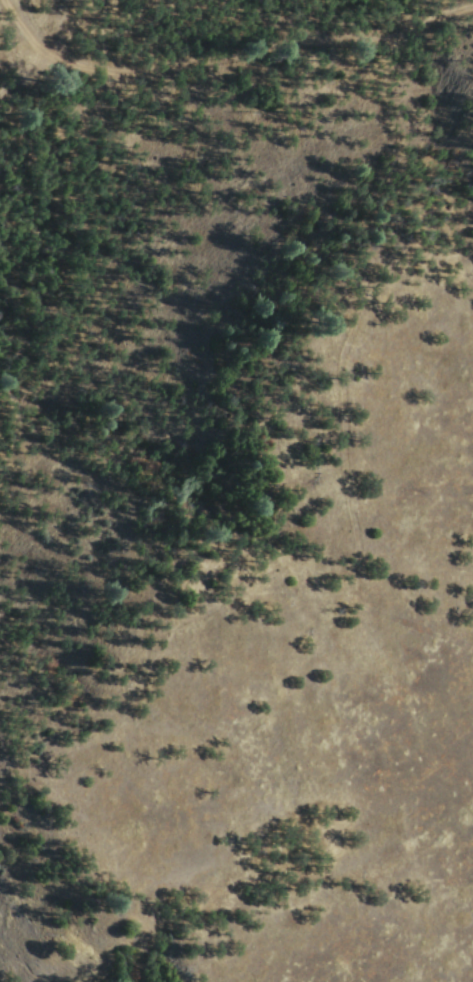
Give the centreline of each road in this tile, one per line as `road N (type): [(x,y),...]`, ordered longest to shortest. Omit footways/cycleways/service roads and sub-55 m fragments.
road 1 (track): [(10,0),(69,84),(472,33)]

